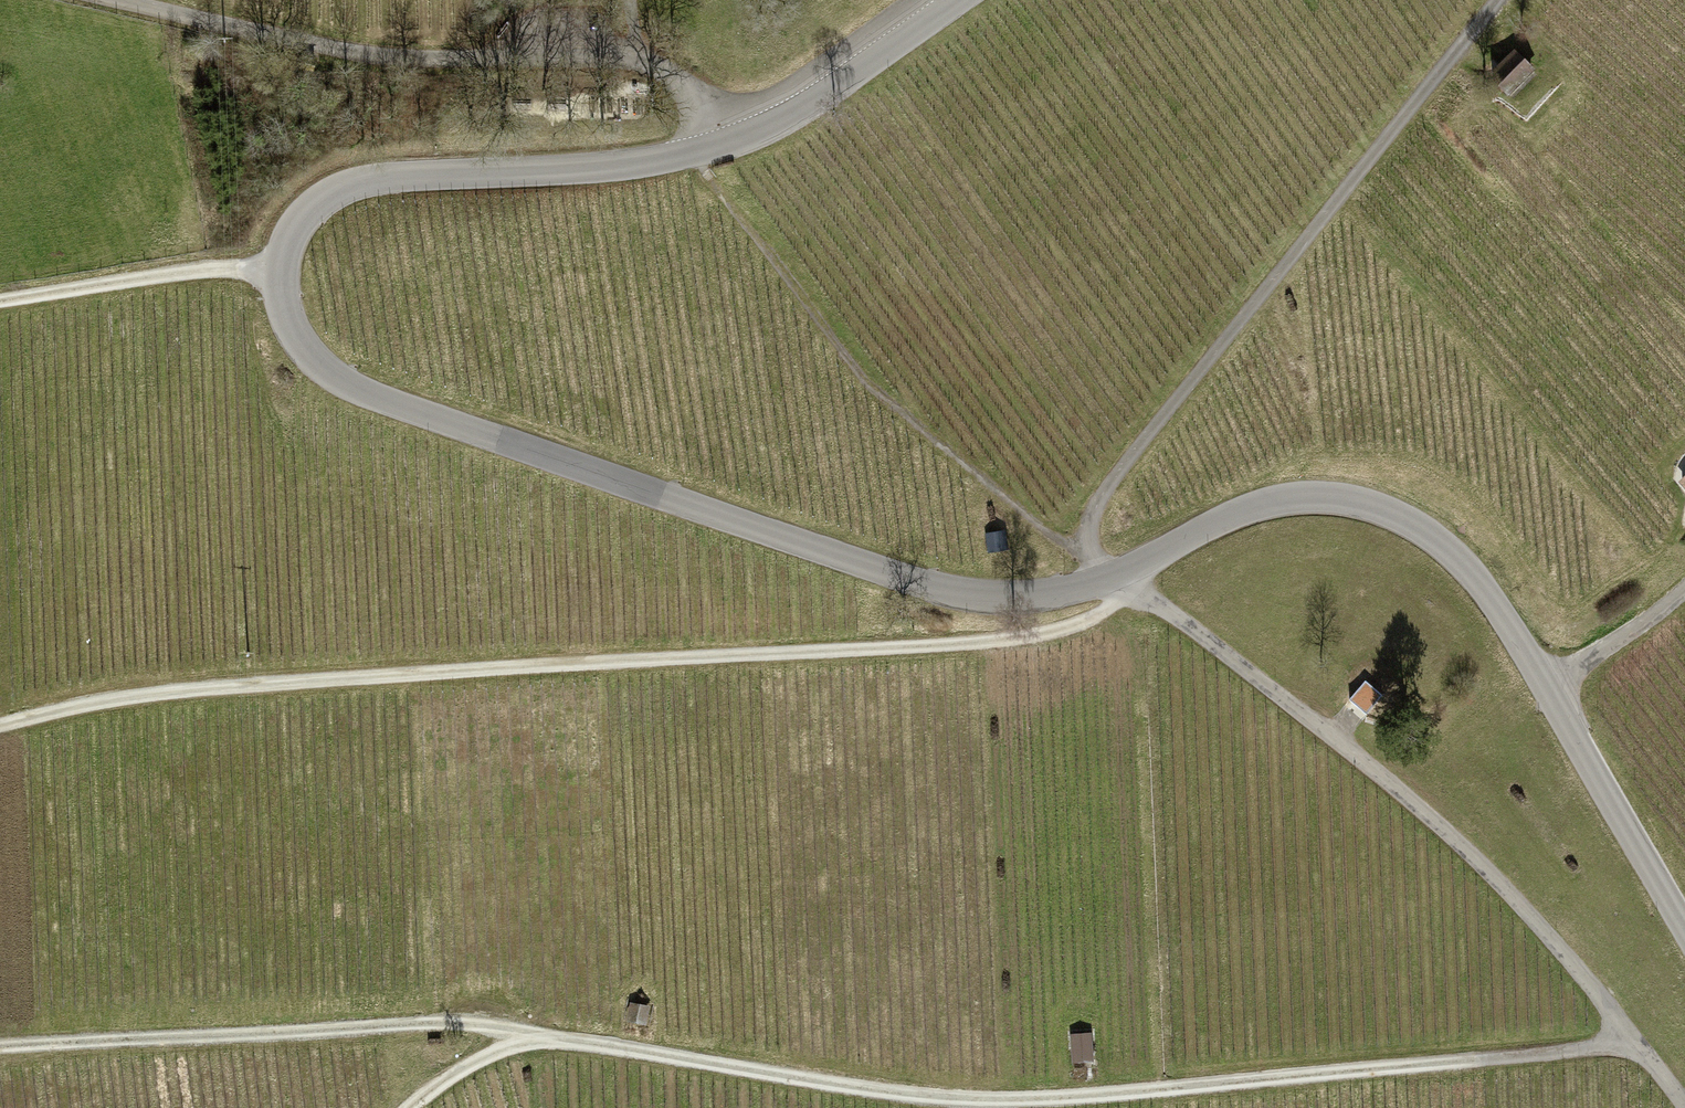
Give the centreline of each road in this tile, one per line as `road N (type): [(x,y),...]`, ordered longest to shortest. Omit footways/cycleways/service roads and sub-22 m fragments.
road 1 (tertiary): [(959,0),(797,112),(715,147),(637,165),(375,178),(334,191),(303,217),(285,252),(282,291),(293,331),(329,374),(357,390),(966,598),(1055,605),(1118,587),(1243,509),(1332,494),(1397,511),(1475,570),(1549,680),(1684,919)]
road 2 (track): [(0,736),(178,701),(1014,651),(1103,619),(1118,587)]
road 3 (track): [(533,1044),(959,1106),(1633,1041)]
road 4 (track): [(1684,1106),(1481,879),(1272,690),(1118,587)]
road 5 (track): [(1118,587),(1091,534),(1105,485),(1494,0)]
road 6 (track): [(694,153),(871,392),(1118,587)]
road 7 (track): [(533,1044),(447,1019),(0,1039)]
road 8 (track): [(119,0),(369,55),(638,53)]
road 9 (track): [(281,266),(0,301)]
road 10 (track): [(1684,584),(1549,680)]
road 11 (track): [(416,1107),(461,1075),(533,1044)]
road 12 (track): [(638,53),(698,99),(734,141)]

